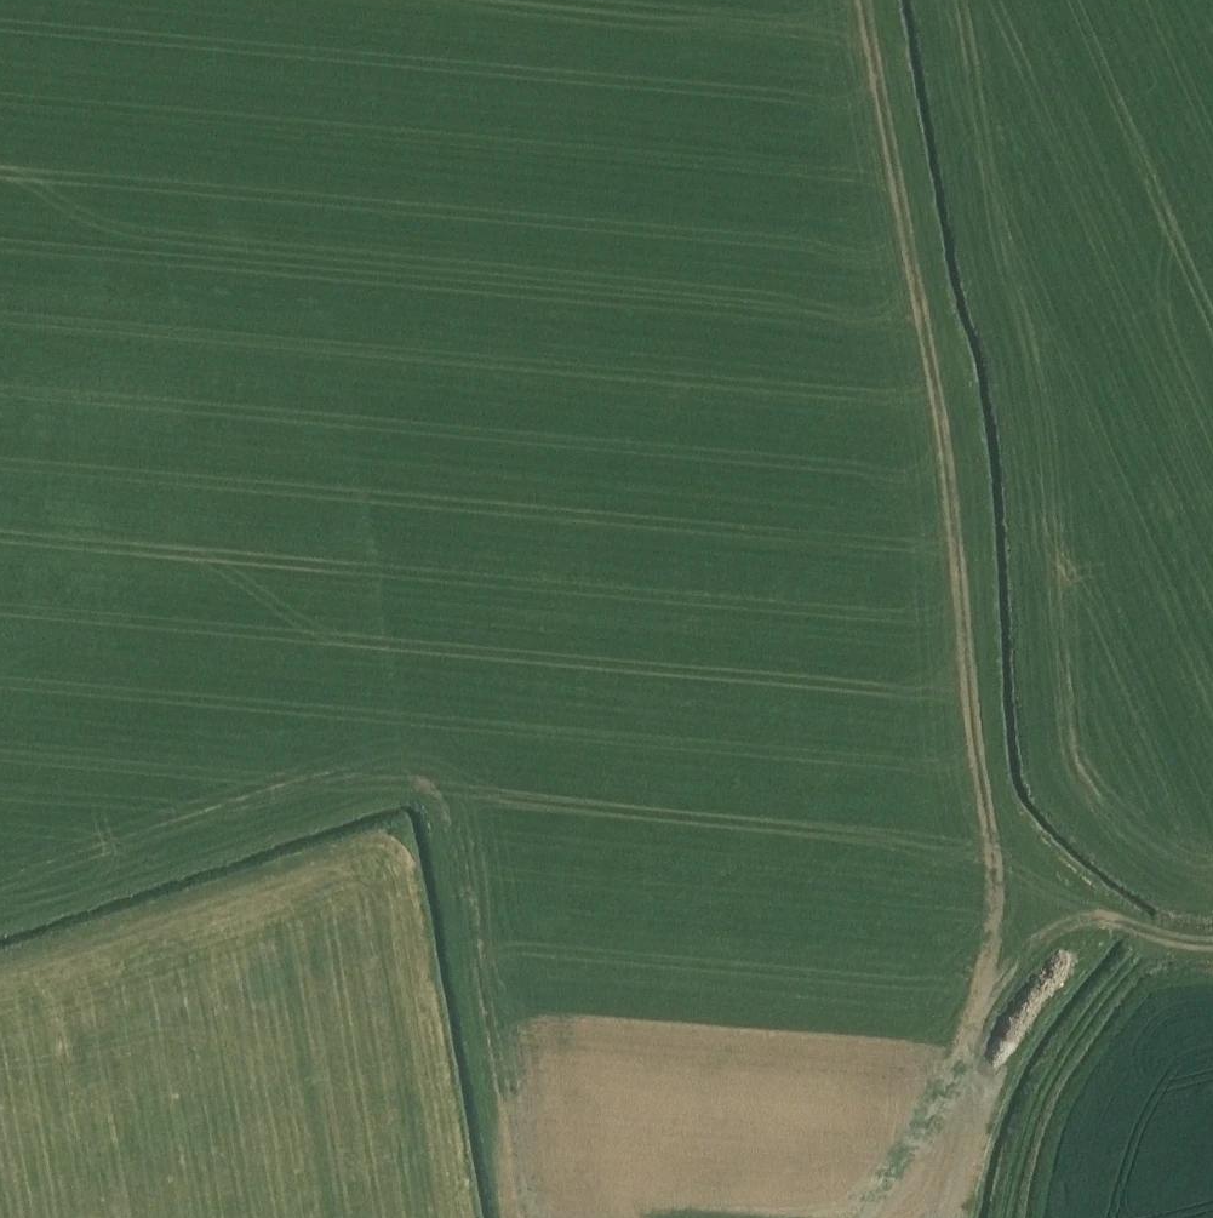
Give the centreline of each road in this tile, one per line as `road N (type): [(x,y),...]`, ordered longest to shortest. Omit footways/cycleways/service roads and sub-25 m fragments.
road 1 (track): [(1212,934),(1123,948),(1002,1217)]

